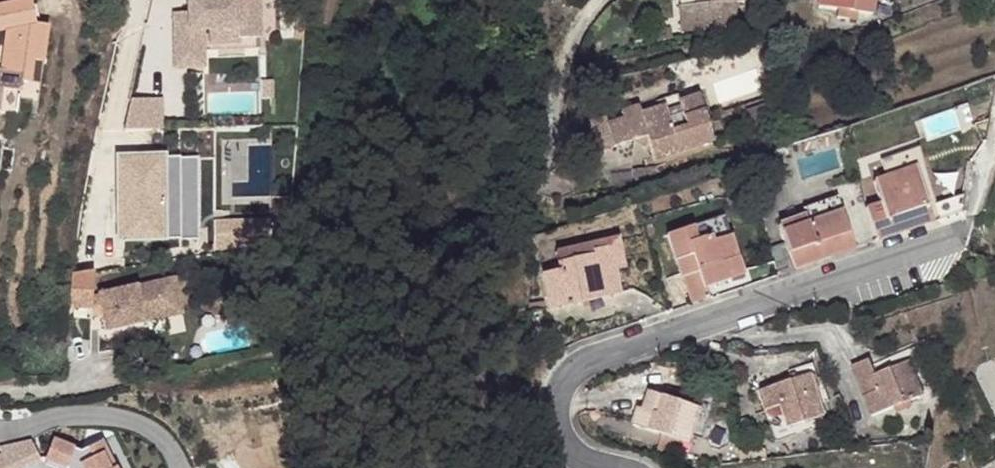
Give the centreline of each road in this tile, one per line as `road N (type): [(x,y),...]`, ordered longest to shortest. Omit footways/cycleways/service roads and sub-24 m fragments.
road 1 (residential): [(649,340),(972,234)]
road 2 (residential): [(649,340),(552,391),(556,432),(621,467)]

